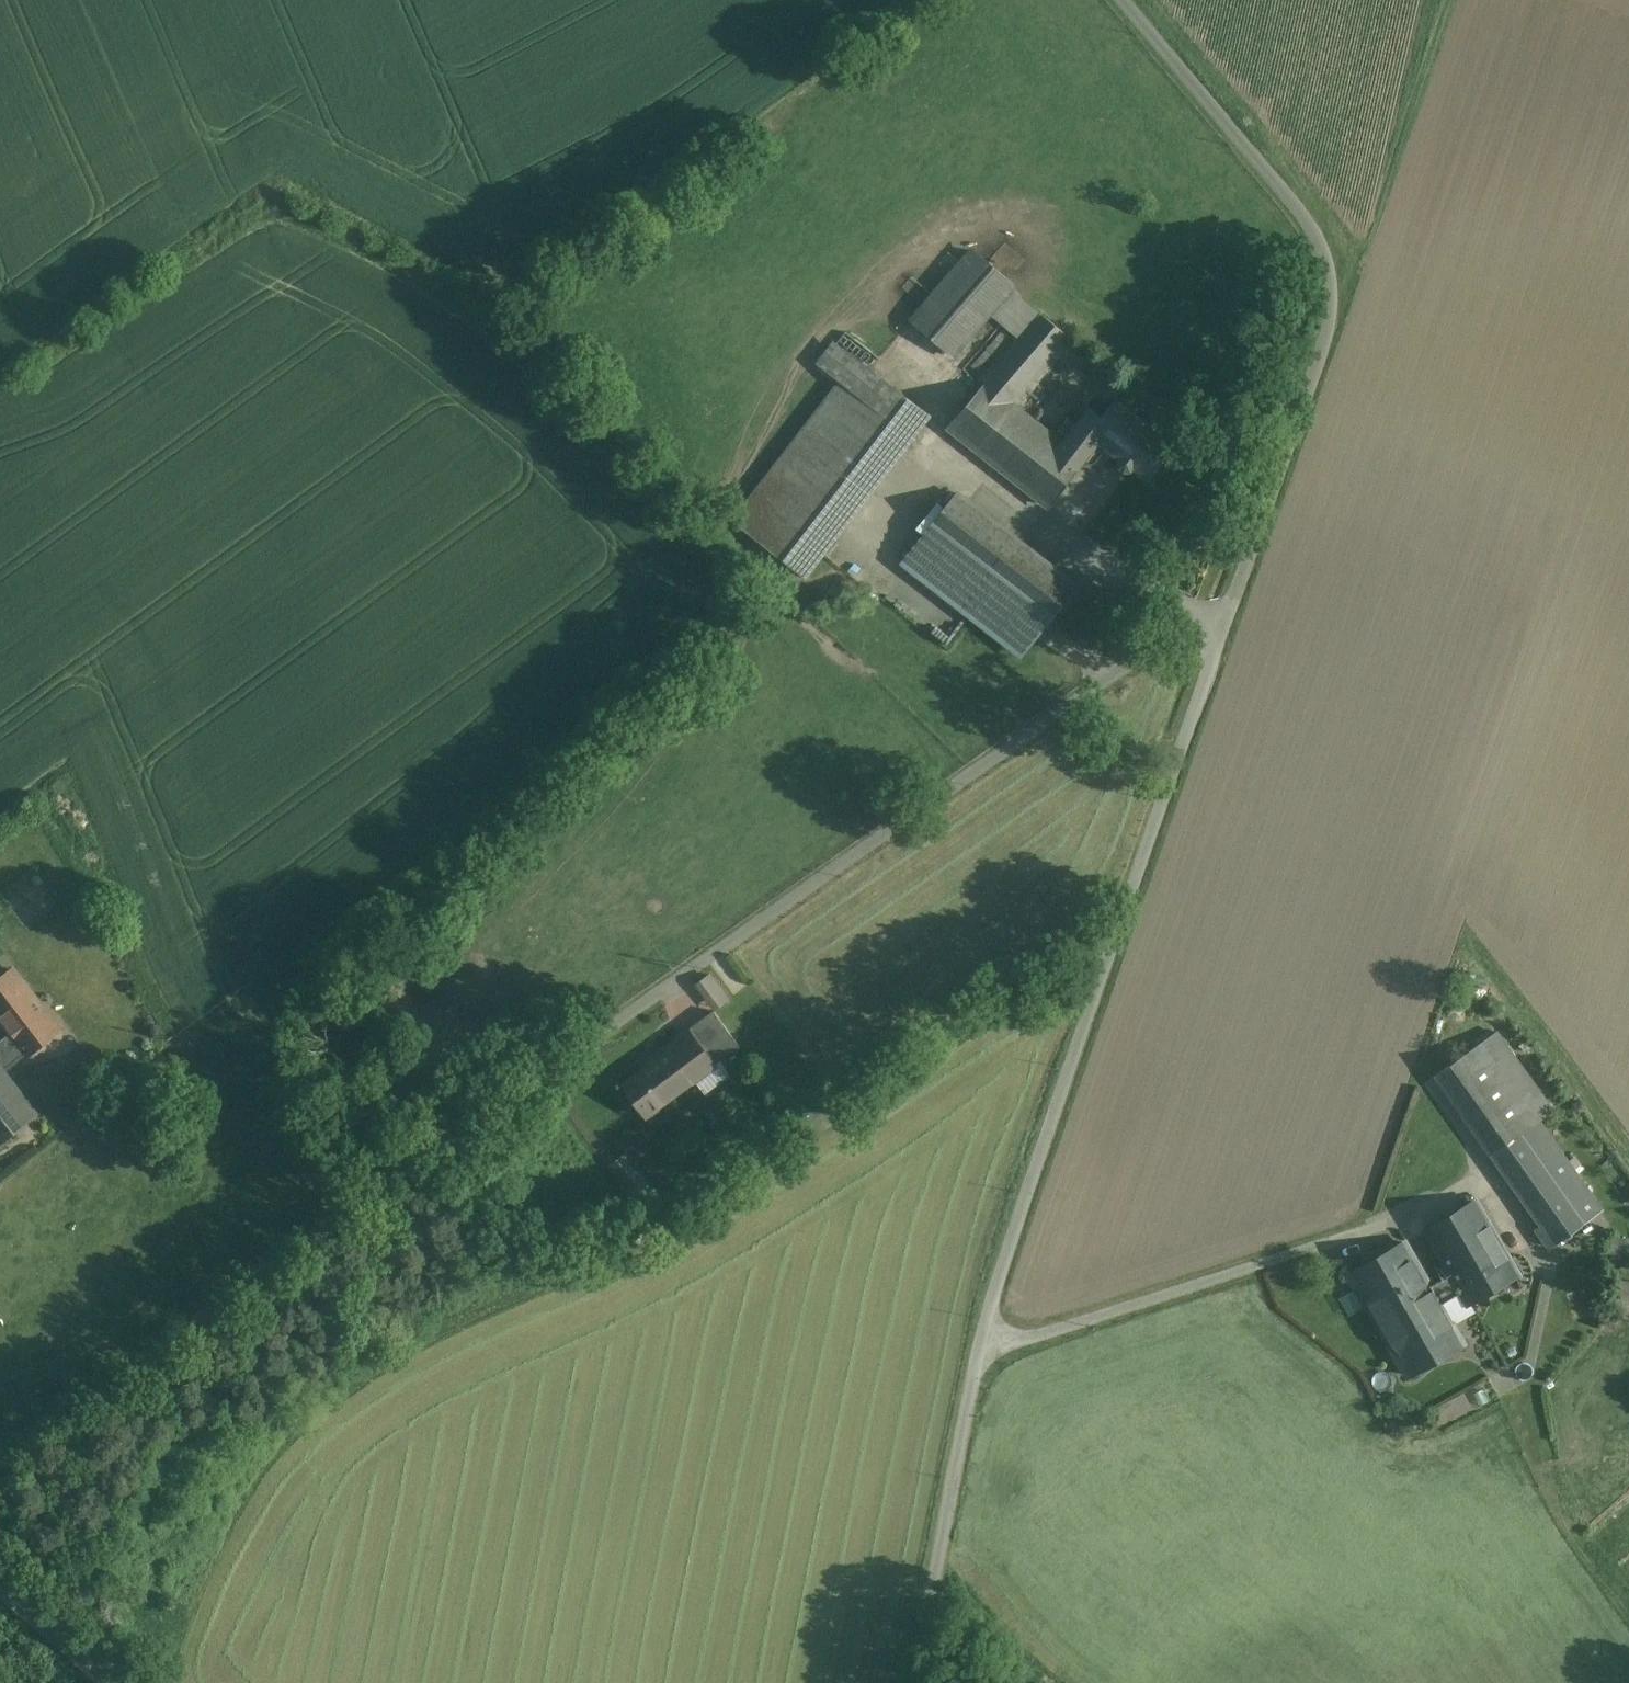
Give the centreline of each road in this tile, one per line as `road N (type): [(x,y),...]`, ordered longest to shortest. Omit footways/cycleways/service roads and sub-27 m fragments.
road 1 (unclassified): [(1222,631),(1156,645),(0,1451)]
road 2 (unclassified): [(1222,631),(994,1294),(918,1682)]
road 3 (unclassified): [(1125,0),(1298,207),(1329,268),(1327,342),(1222,631)]
road 4 (tertiary): [(0,1585),(114,1682)]

